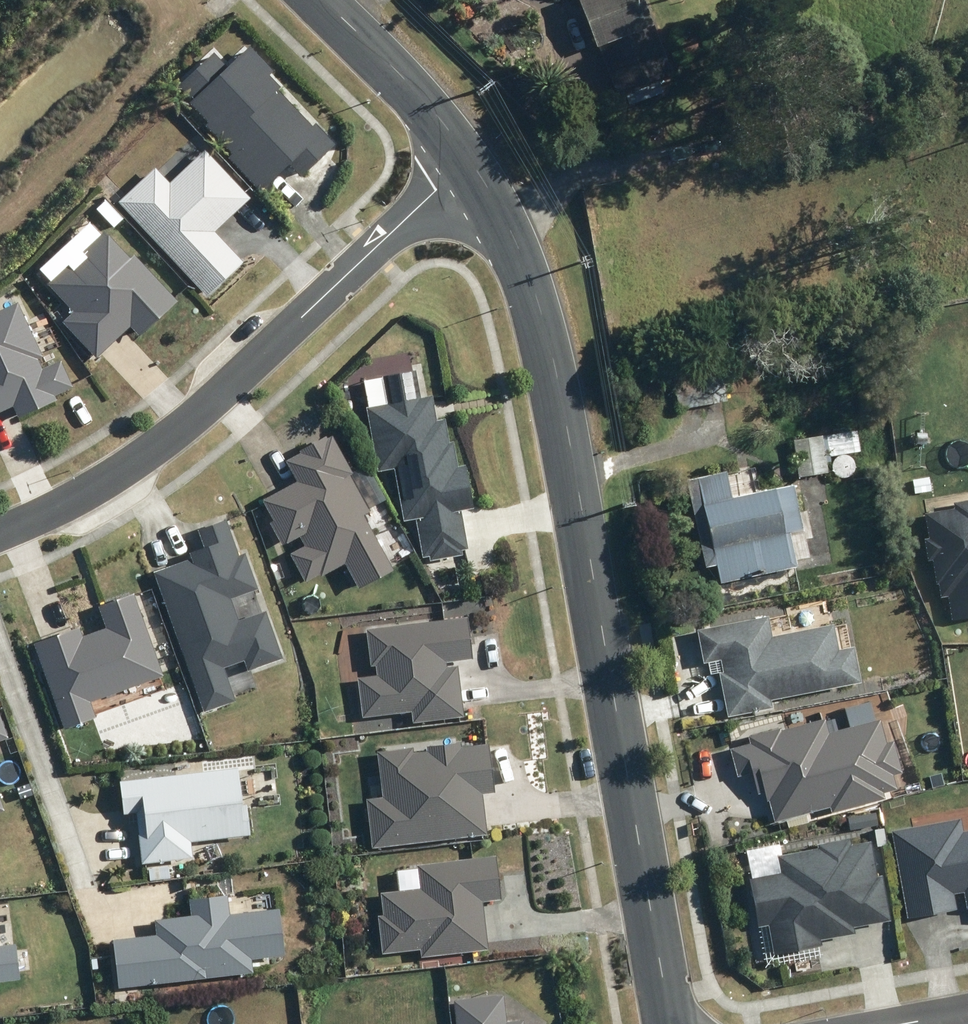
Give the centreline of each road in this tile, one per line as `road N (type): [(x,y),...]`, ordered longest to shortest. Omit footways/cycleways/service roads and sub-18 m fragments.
road 1 (tertiary): [(472,158),(520,245),(557,369),(672,1023)]
road 2 (residential): [(0,532),(90,490),(138,456),(472,158)]
road 3 (tertiary): [(319,0),(472,158)]

